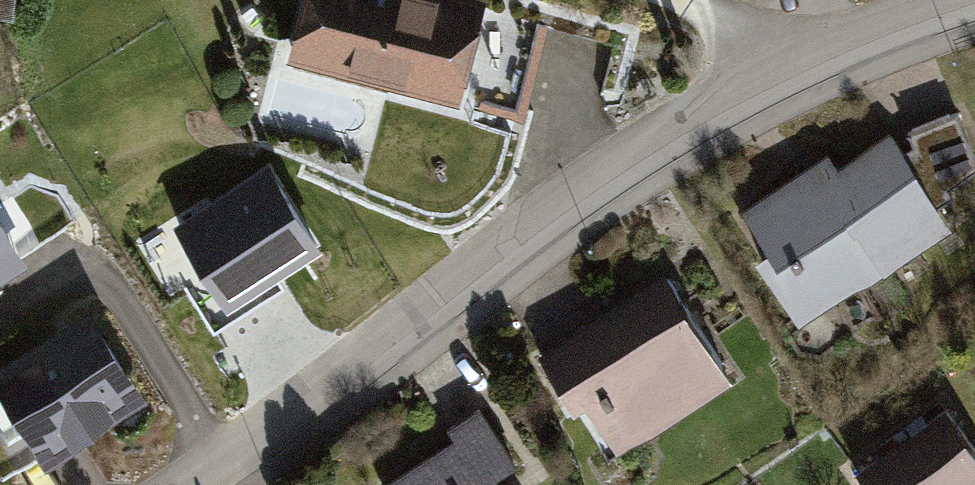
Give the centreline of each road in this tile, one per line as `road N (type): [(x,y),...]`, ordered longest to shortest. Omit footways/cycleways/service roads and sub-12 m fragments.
road 1 (residential): [(188,484),(646,148),(796,60),(970,0)]
road 2 (track): [(796,60),(675,0)]

